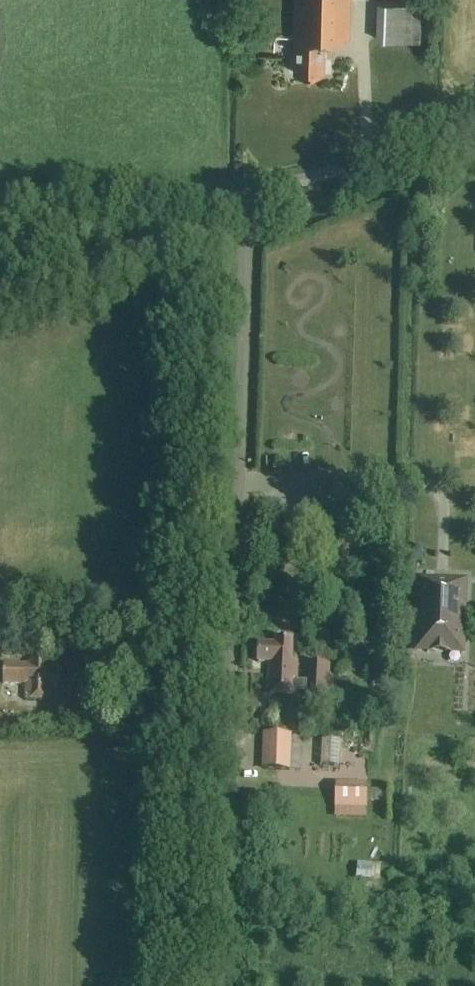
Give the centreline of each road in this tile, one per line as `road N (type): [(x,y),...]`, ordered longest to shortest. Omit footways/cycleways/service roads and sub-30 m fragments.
road 1 (unclassified): [(221,985),(246,198)]
road 2 (unclassified): [(246,198),(0,200)]
road 3 (unclassified): [(246,198),(474,115)]

